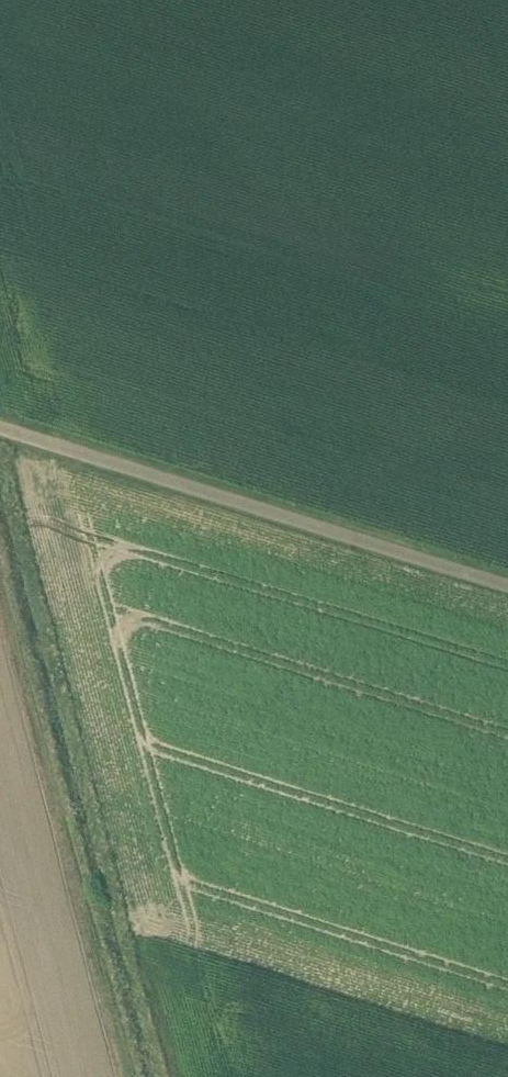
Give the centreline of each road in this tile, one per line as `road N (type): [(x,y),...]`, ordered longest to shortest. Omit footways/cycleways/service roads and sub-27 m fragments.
road 1 (unclassified): [(0,432),(507,590)]

